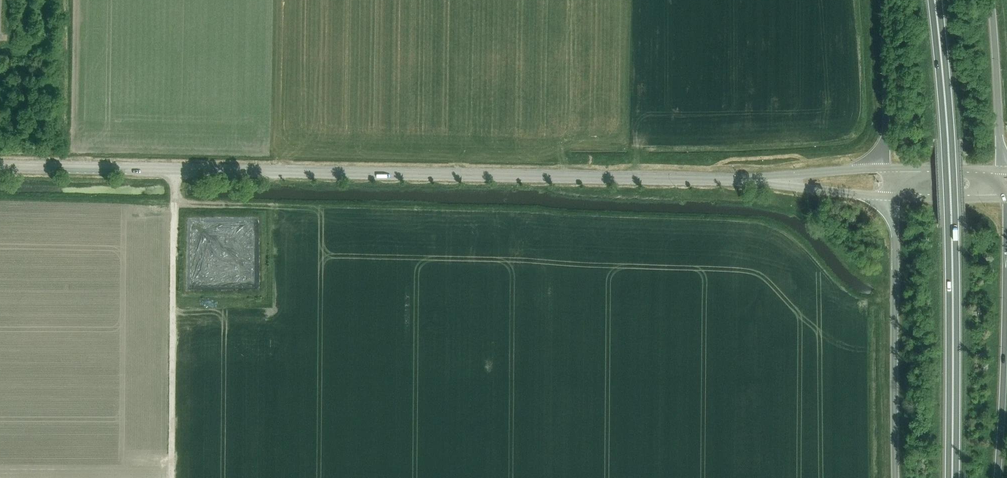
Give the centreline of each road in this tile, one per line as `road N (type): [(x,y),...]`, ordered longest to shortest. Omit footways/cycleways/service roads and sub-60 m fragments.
road 1 (tertiary): [(772,180),(0,166)]
road 2 (trunk): [(953,477),(952,215),(935,0)]
road 3 (track): [(173,477),(174,169)]
road 4 (trunk): [(891,196),(896,477)]
road 5 (trunk): [(997,477),(1005,197)]
road 6 (trunk): [(1004,170),(987,0)]
road 7 (trunk): [(884,0),(889,167)]
road 8 (tertiary): [(772,180),(891,196)]

